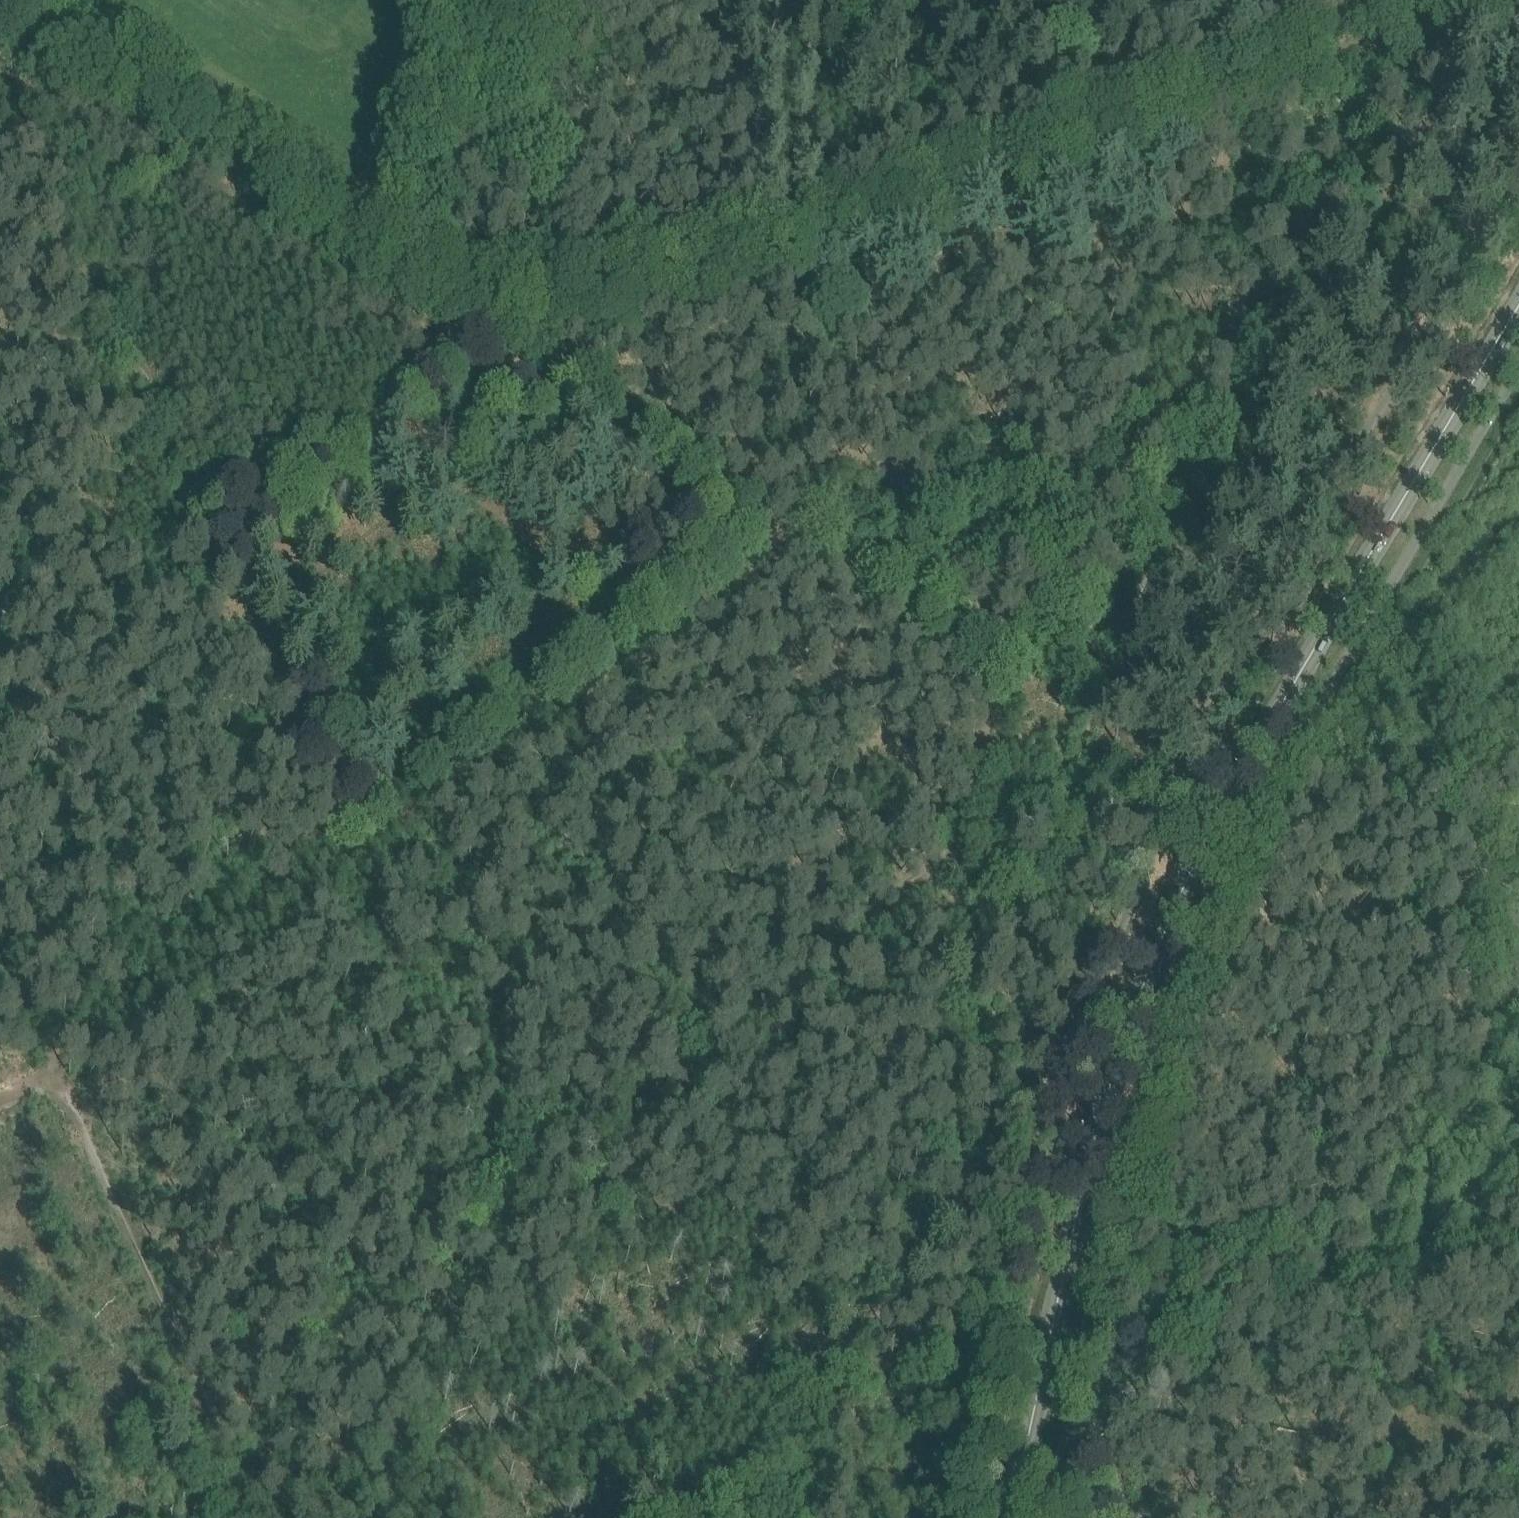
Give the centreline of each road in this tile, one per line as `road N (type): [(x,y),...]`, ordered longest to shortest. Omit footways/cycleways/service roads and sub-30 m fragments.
road 1 (track): [(1505,0),(1011,131),(679,277),(493,281),(62,0)]
road 2 (secondary): [(1007,1517),(1119,1057),(1160,943),(1217,815),(1518,306)]

